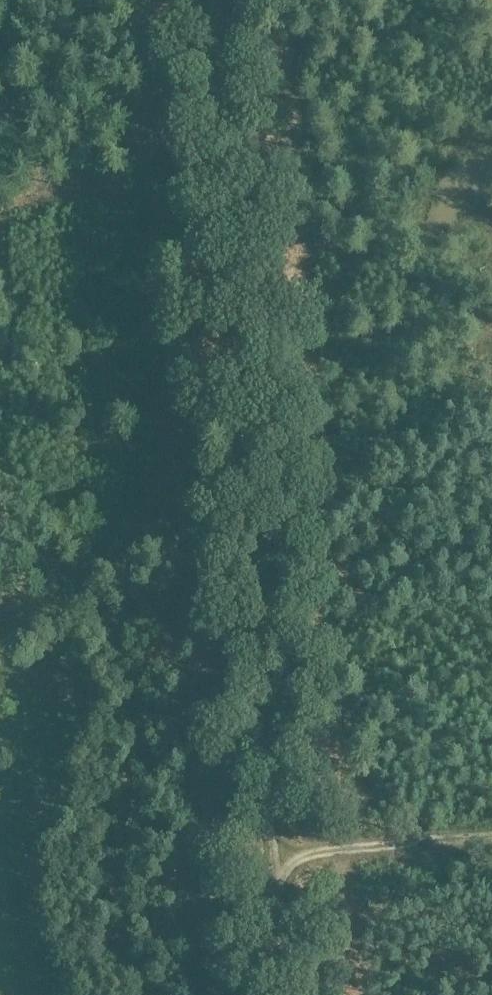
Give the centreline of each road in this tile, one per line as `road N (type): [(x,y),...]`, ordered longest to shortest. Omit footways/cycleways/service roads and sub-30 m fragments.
road 1 (track): [(212,0),(286,994)]
road 2 (track): [(491,842),(276,864)]

